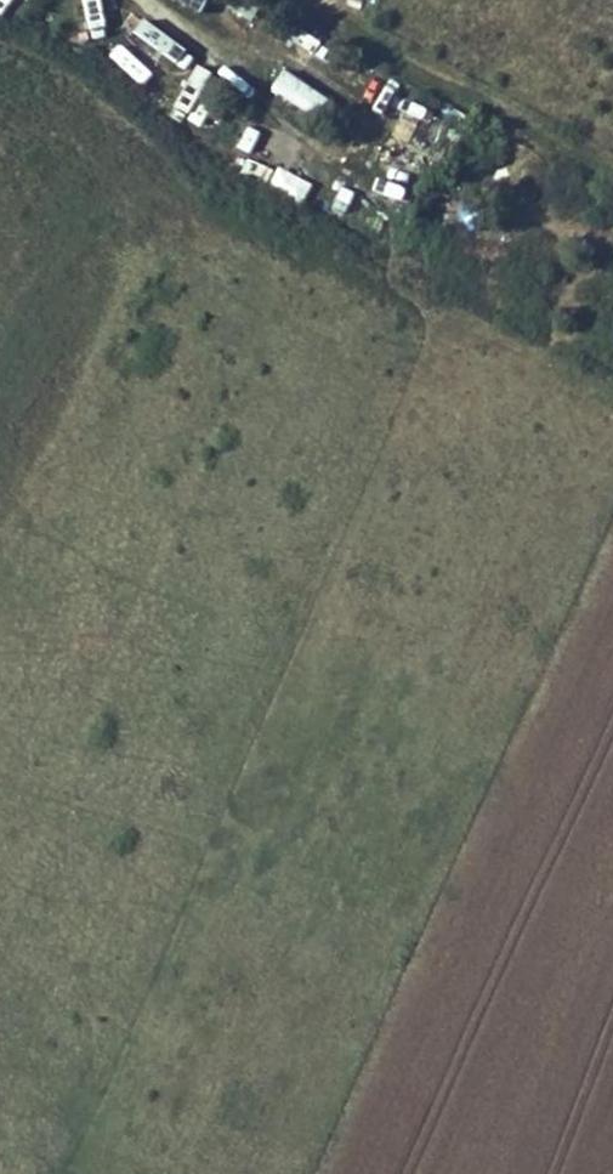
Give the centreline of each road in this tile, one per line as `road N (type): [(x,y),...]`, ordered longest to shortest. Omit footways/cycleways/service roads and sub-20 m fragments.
road 1 (track): [(299,124),(333,26),(318,0)]

